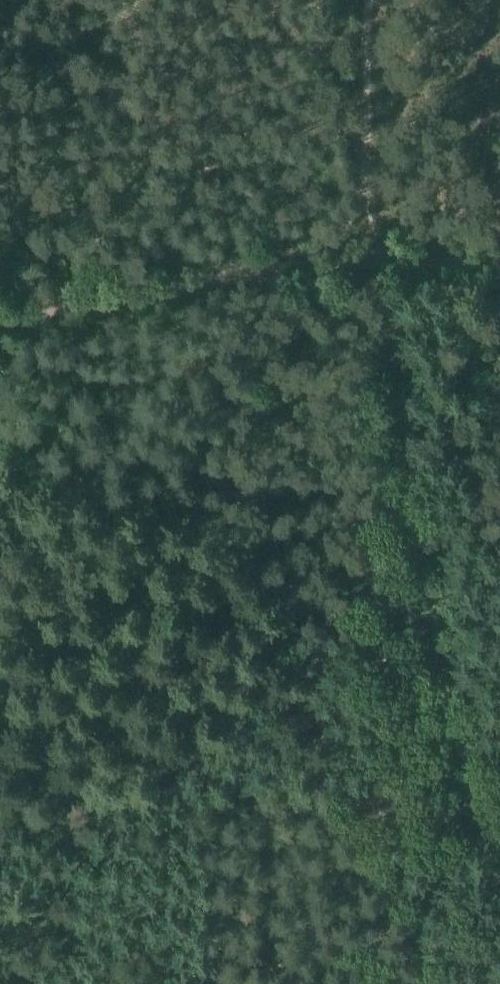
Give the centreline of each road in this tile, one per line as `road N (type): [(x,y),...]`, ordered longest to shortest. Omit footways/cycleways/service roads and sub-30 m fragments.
road 1 (track): [(499,848),(419,645),(370,282)]
road 2 (track): [(367,214),(370,0)]
road 3 (track): [(499,263),(366,257)]

